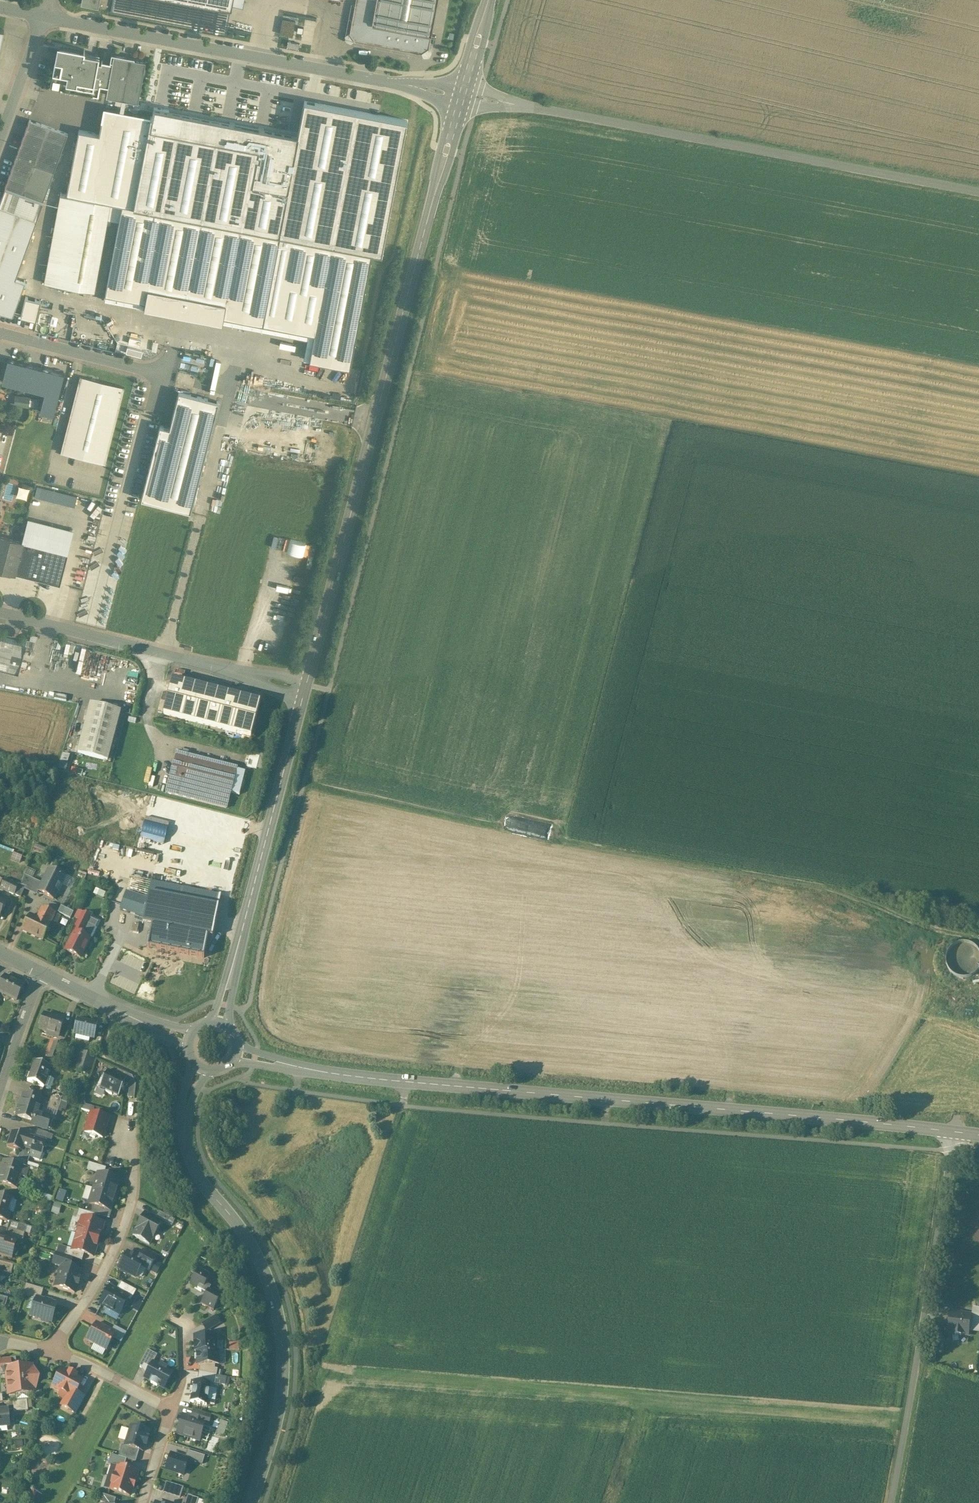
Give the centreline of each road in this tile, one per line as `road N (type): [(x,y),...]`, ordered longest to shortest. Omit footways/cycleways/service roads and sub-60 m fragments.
road 1 (secondary): [(952,1132),(369,1078),(237,1054)]
road 2 (tertiary): [(306,688),(461,96)]
road 3 (unclassified): [(978,193),(461,96)]
road 4 (secondary): [(252,1502),(281,1403),(282,1345),(254,1251),(187,1151),(185,1115),(201,1068)]
road 5 (unclassified): [(461,96),(43,18)]
road 6 (unclassified): [(952,1132),(889,1502)]
road 7 (tertiary): [(218,1021),(306,688)]
road 8 (unclassified): [(0,612),(306,688)]
road 9 (residential): [(54,1353),(127,1218),(131,1141)]
road 10 (residential): [(54,1353),(172,1409),(142,1502)]
road 11 (unclassified): [(0,332),(166,377)]
road 12 (tertiary): [(42,973),(189,1038)]
road 13 (unclassified): [(43,18),(0,137)]
road 14 (residential): [(0,1092),(42,973)]

